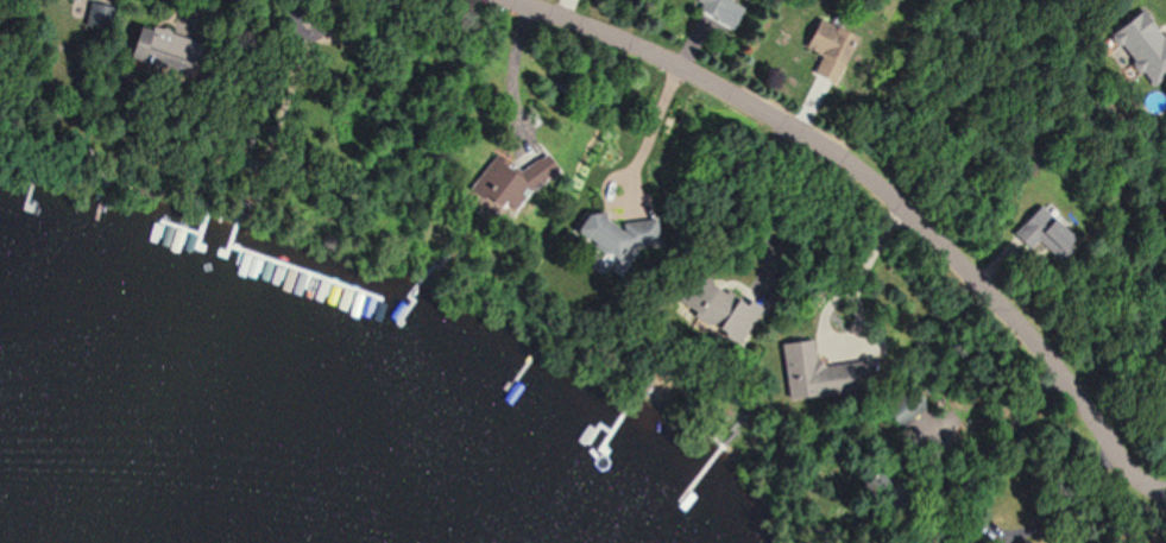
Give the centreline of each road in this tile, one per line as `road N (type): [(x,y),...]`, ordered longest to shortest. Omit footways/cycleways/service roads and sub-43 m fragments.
road 1 (residential): [(504,0),(670,65),(877,183),(1044,349),(1135,471),(1165,488)]
road 2 (residential): [(297,0),(168,163)]

